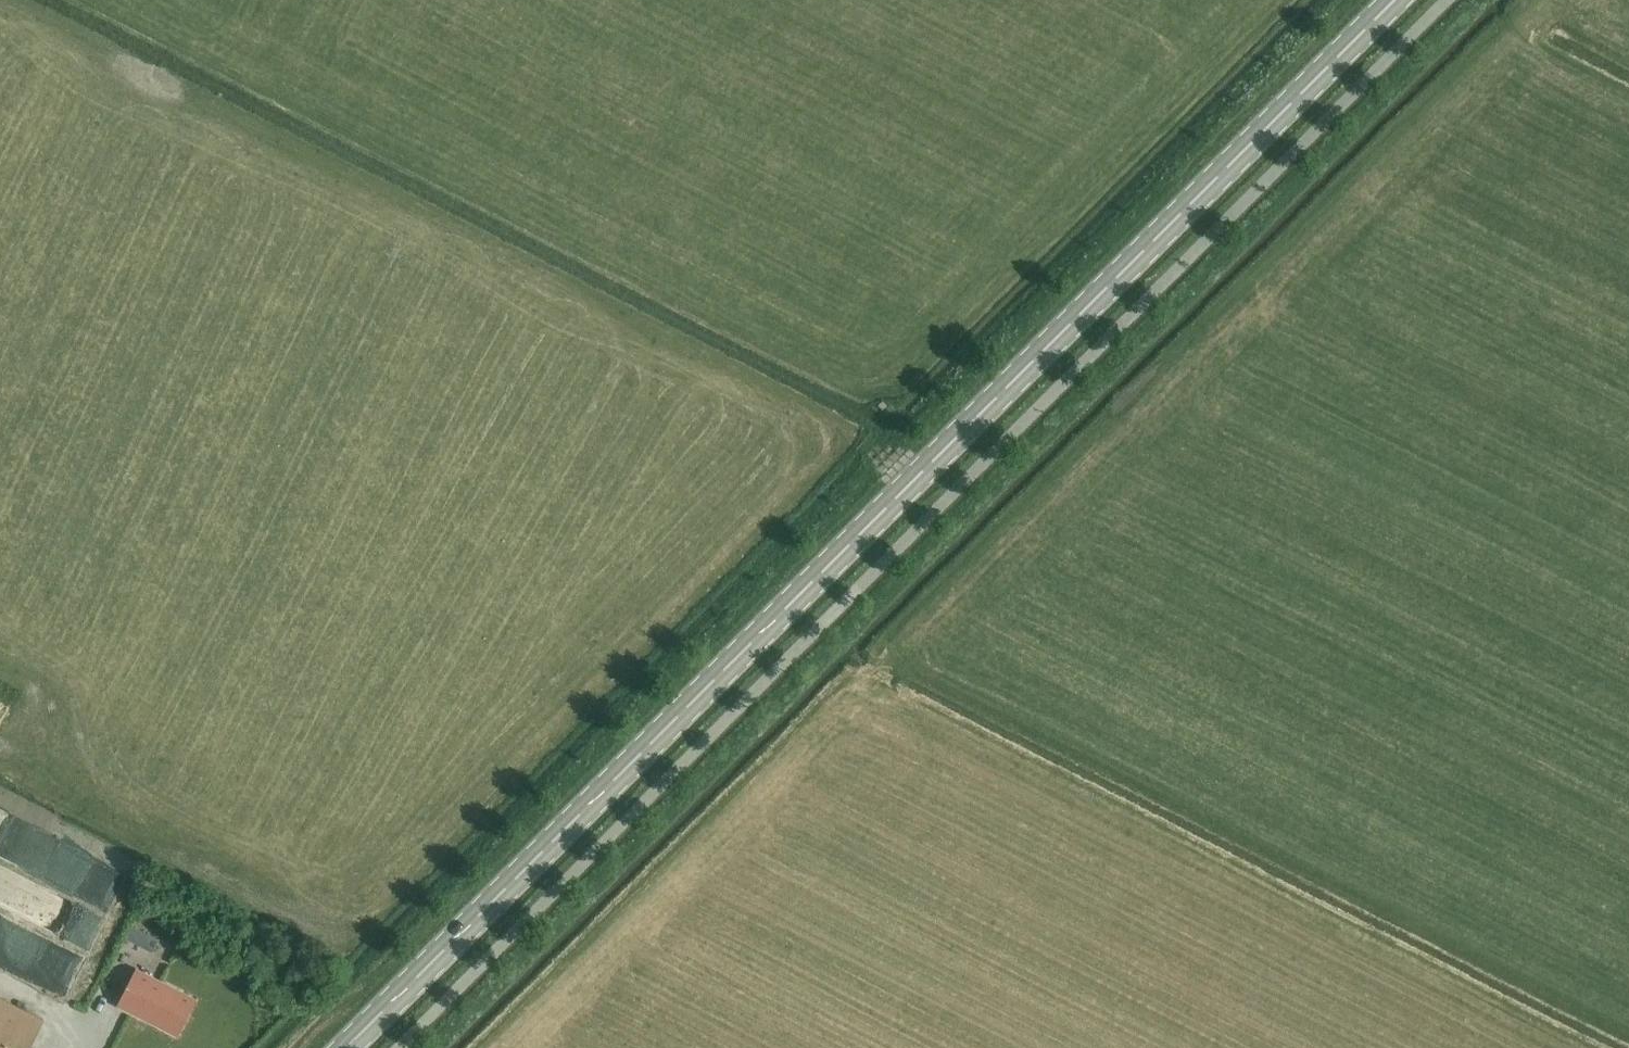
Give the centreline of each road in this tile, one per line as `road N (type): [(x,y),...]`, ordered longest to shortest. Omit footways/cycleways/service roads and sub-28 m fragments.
road 1 (secondary): [(346,1047),(1395,0)]

